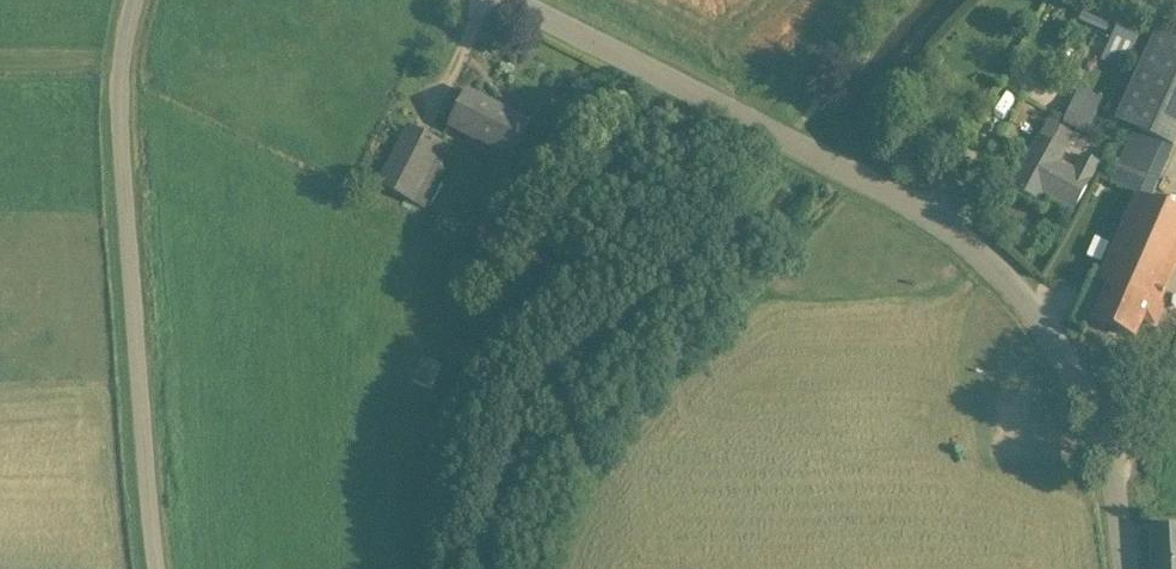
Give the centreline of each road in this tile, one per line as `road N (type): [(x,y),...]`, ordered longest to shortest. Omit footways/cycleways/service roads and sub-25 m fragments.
road 1 (unclassified): [(1127,568),(1113,474),(1076,377),(998,270),(908,201),(507,0)]
road 2 (unclassified): [(157,568),(122,126),(123,53),(136,0)]

